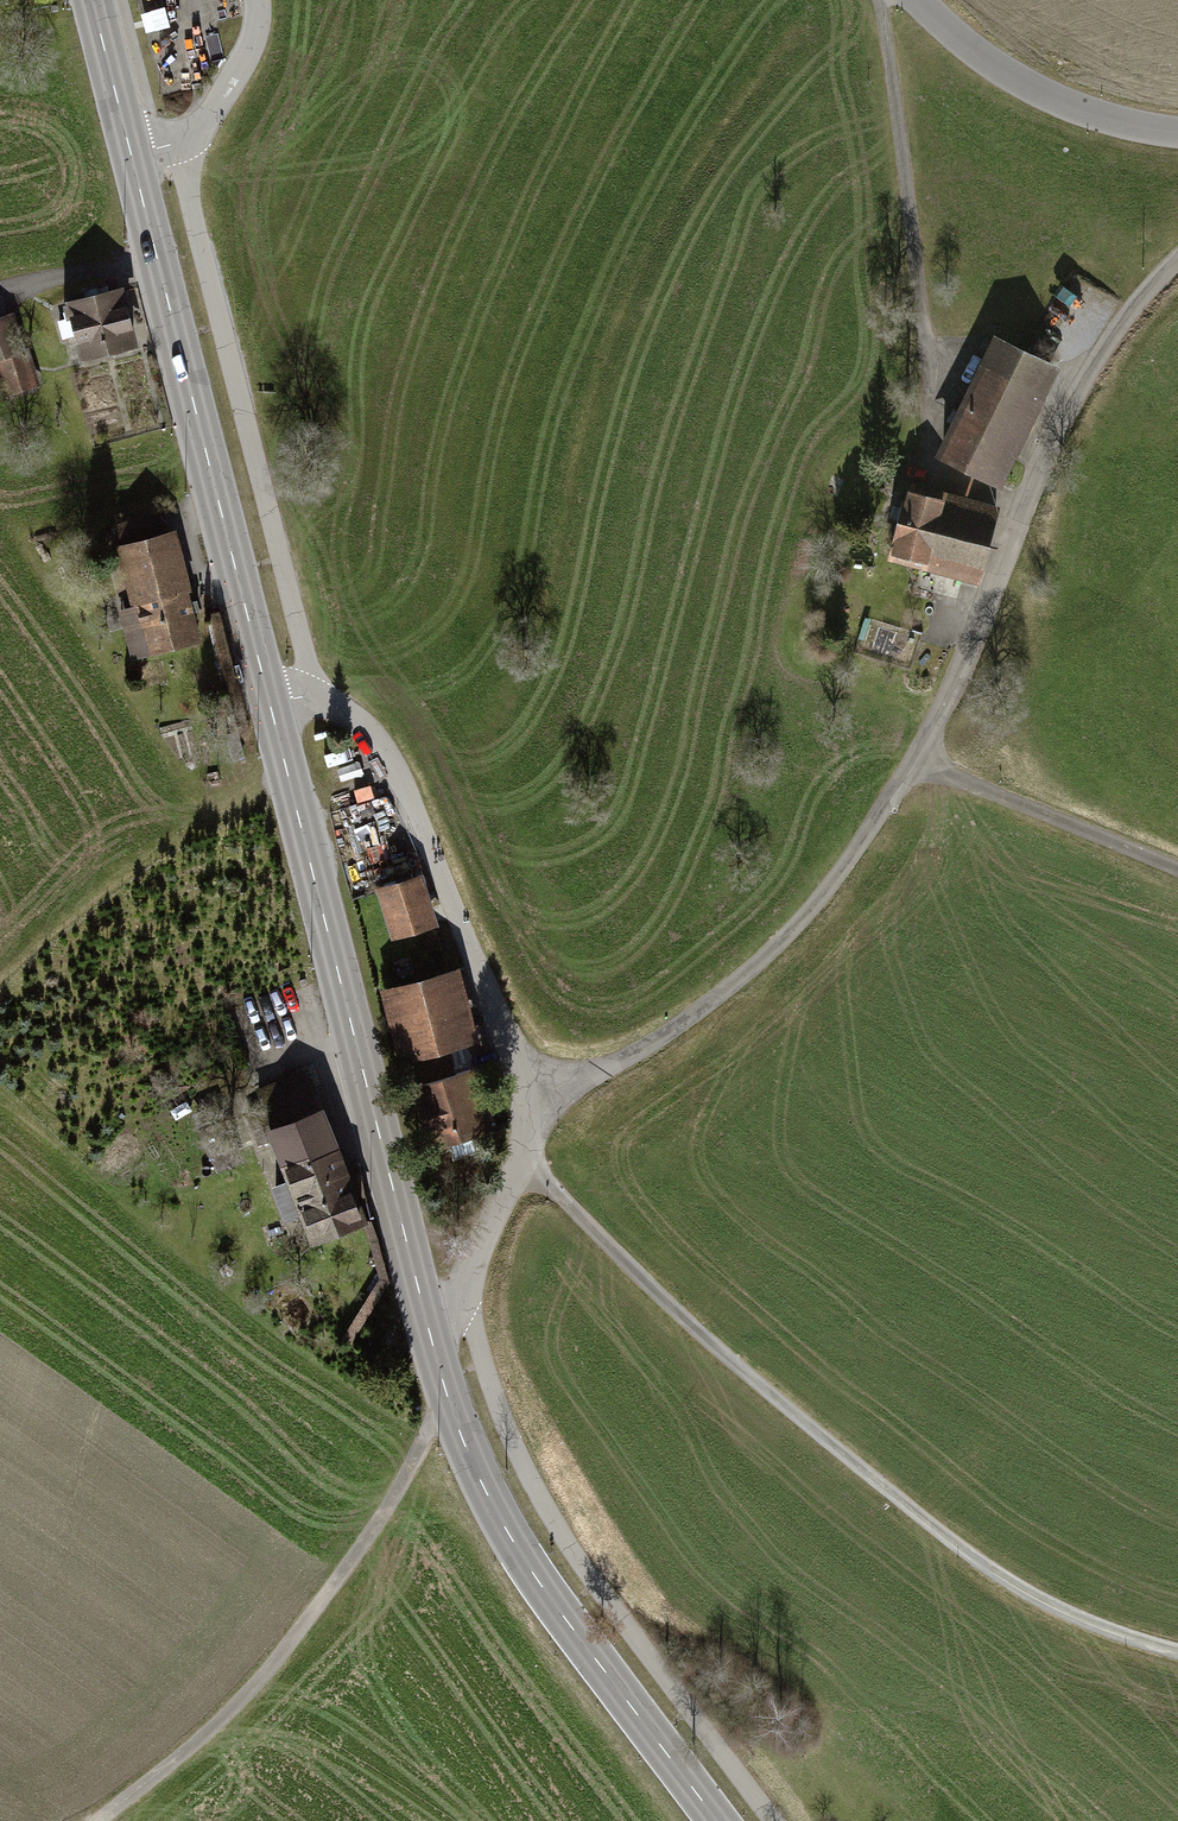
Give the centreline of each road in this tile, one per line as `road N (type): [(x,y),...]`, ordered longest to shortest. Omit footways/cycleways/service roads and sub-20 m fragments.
road 1 (unclassified): [(526,1101),(673,1028),(748,971),(828,887),(916,760),(978,636),(1077,400),(1137,307),(1177,261)]
road 2 (track): [(1177,1652),(1086,1621),(984,1565),(742,1369),(554,1191),(518,1168)]
road 3 (secondary): [(427,1325),(269,704)]
road 4 (secondary): [(716,1820),(499,1519),(452,1413),(427,1325)]
road 5 (track): [(883,0),(933,424),(929,464),(946,481),(1027,509)]
road 6 (secondary): [(269,704),(131,156)]
road 7 (track): [(98,1820),(263,1676),(357,1551),(426,1434),(452,1413)]
road 8 (residential): [(269,704),(316,700),(344,713),(368,732),(400,781),(526,1101)]
road 9 (unclassified): [(1177,135),(1115,125),(1032,88),(918,0)]
road 10 (track): [(916,760),(1177,869)]
road 11 (residential): [(427,1325),(460,1294),(493,1230),(518,1168),(526,1101)]
road 12 (residential): [(131,156),(175,144),(207,121),(251,49),(257,0)]
road 13 (secondary): [(131,156),(91,0)]

